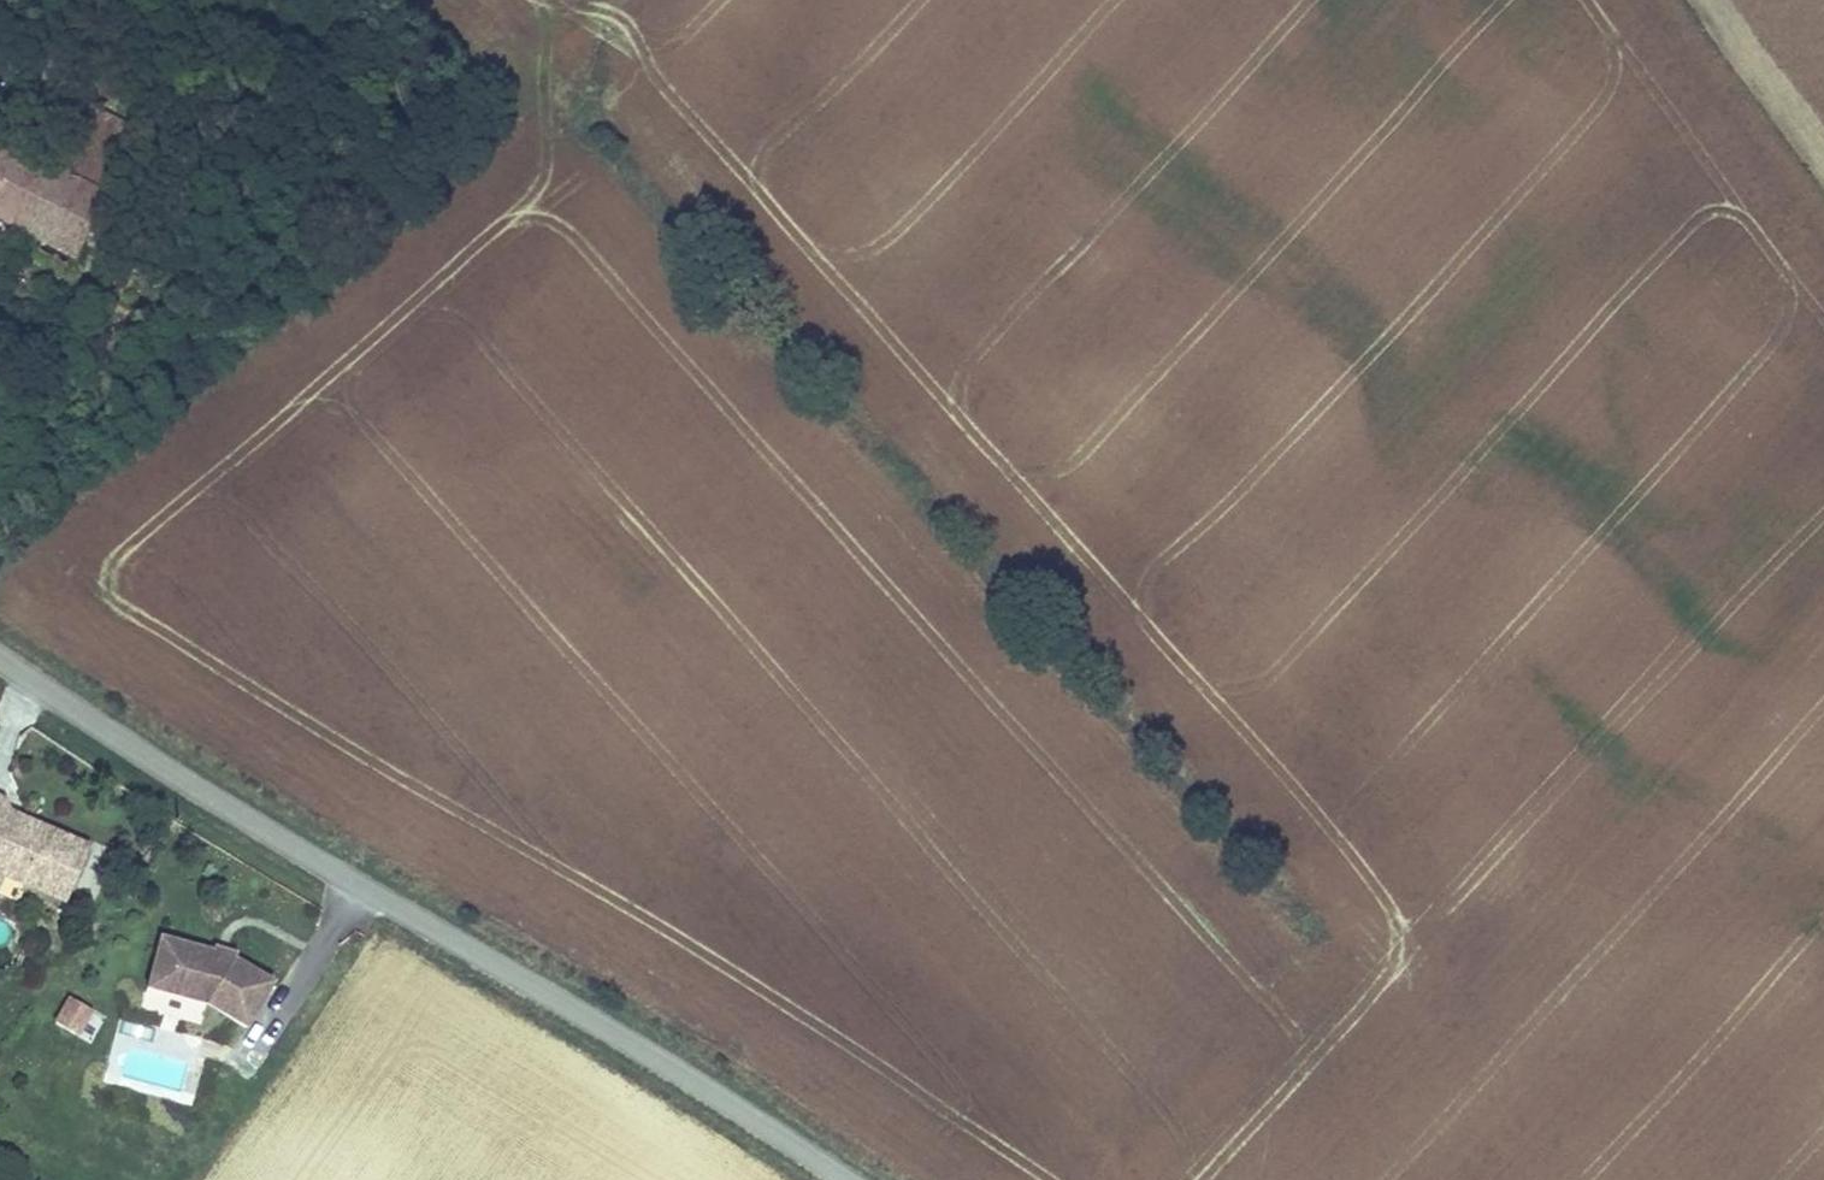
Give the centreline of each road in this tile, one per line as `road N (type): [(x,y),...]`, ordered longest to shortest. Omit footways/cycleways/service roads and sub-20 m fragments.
road 1 (tertiary): [(0,655),(847,1179)]

